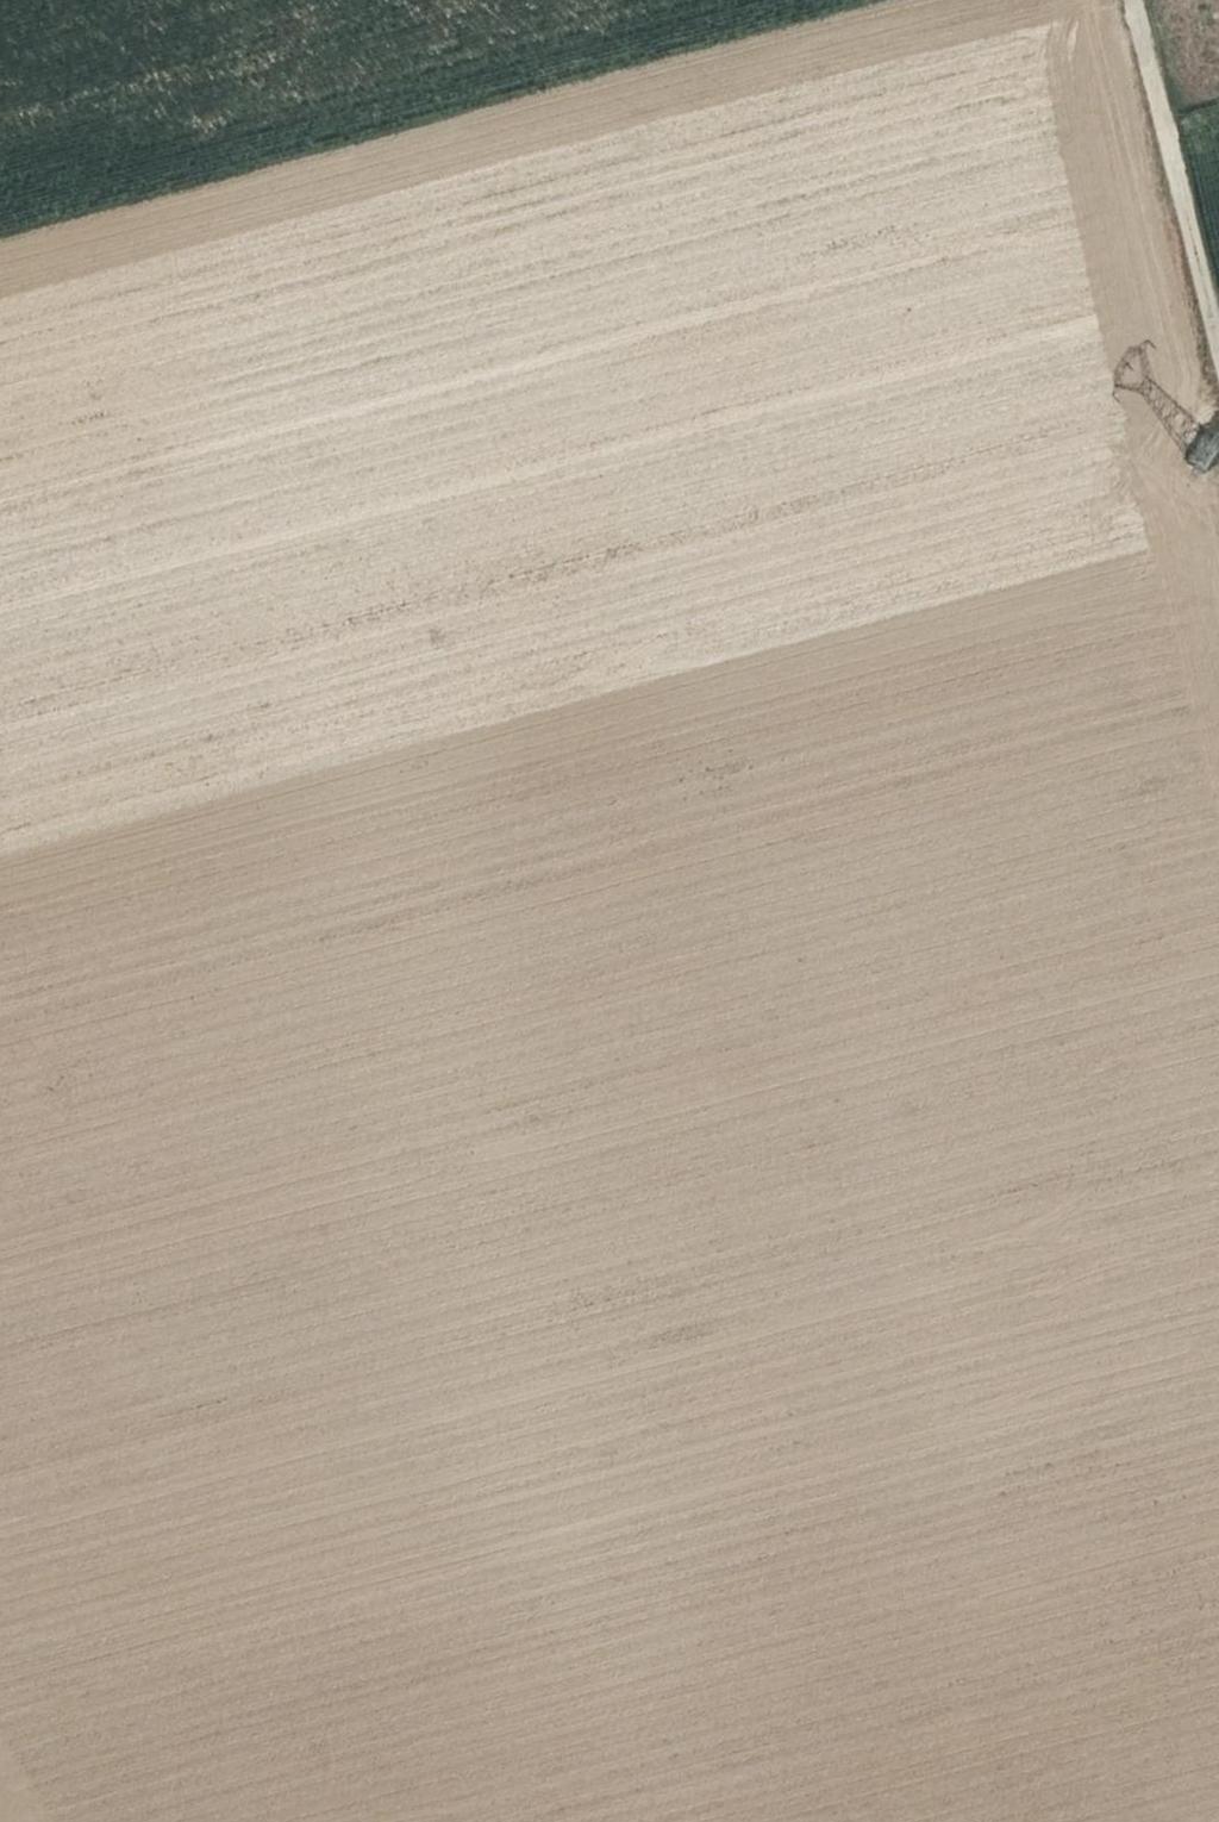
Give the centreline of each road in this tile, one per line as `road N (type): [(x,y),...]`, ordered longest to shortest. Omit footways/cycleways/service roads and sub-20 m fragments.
road 1 (track): [(1128,0),(1218,365)]

